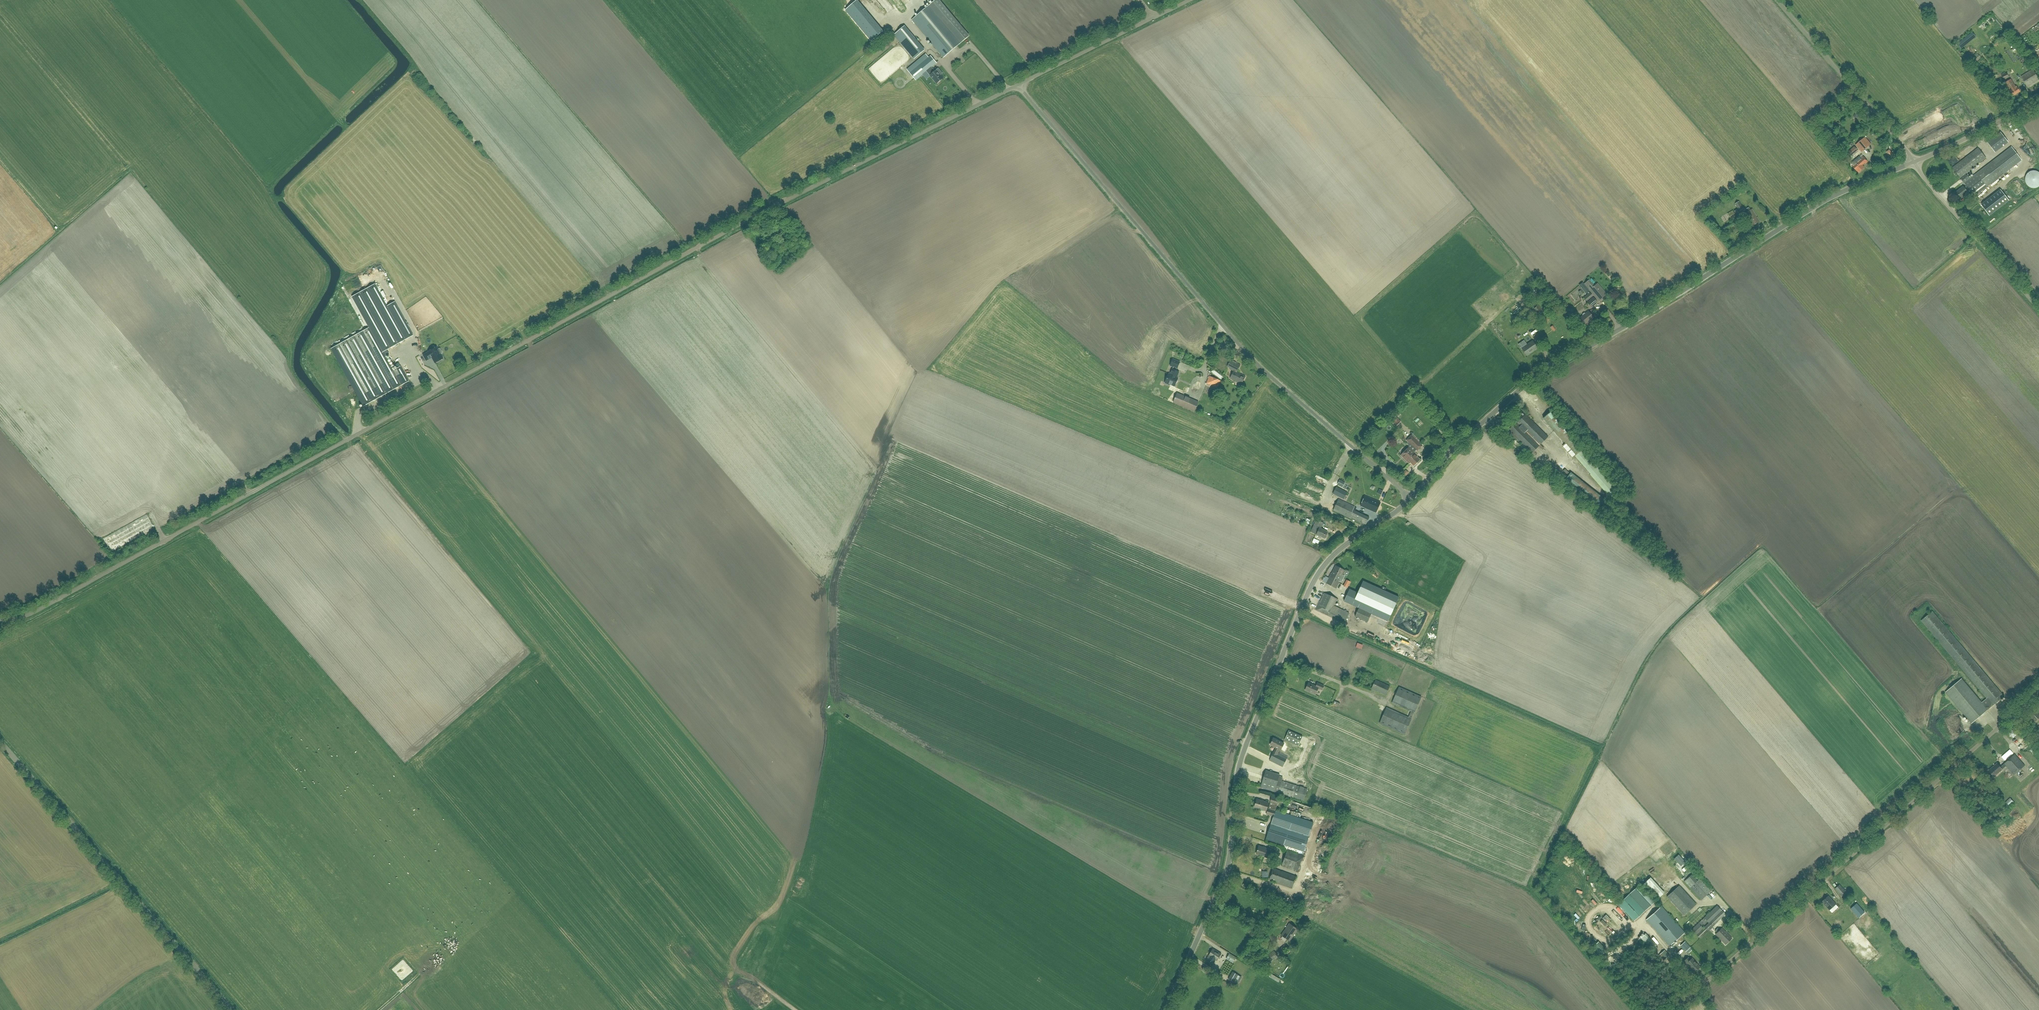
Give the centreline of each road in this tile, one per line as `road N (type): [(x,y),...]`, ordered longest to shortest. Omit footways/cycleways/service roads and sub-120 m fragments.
road 1 (unclassified): [(0,621),(37,610),(761,213),(1018,85)]
road 2 (unclassified): [(1412,498),(1529,382),(1831,197),(1914,162)]
road 3 (unclassified): [(1165,1009),(1226,870),(1241,756),(1309,589),(1344,546),(1412,498)]
road 4 (unclassified): [(1412,498),(1245,352),(1018,85)]
road 5 (unclassified): [(1675,1009),(2038,693)]
road 6 (unclassified): [(230,1009),(0,743)]
road 7 (unclassified): [(1914,162),(1776,0)]
road 8 (unclassified): [(2038,309),(1914,162)]
road 9 (unclassified): [(1018,85),(1188,0)]
road 10 (unclassified): [(1914,162),(2038,102)]

